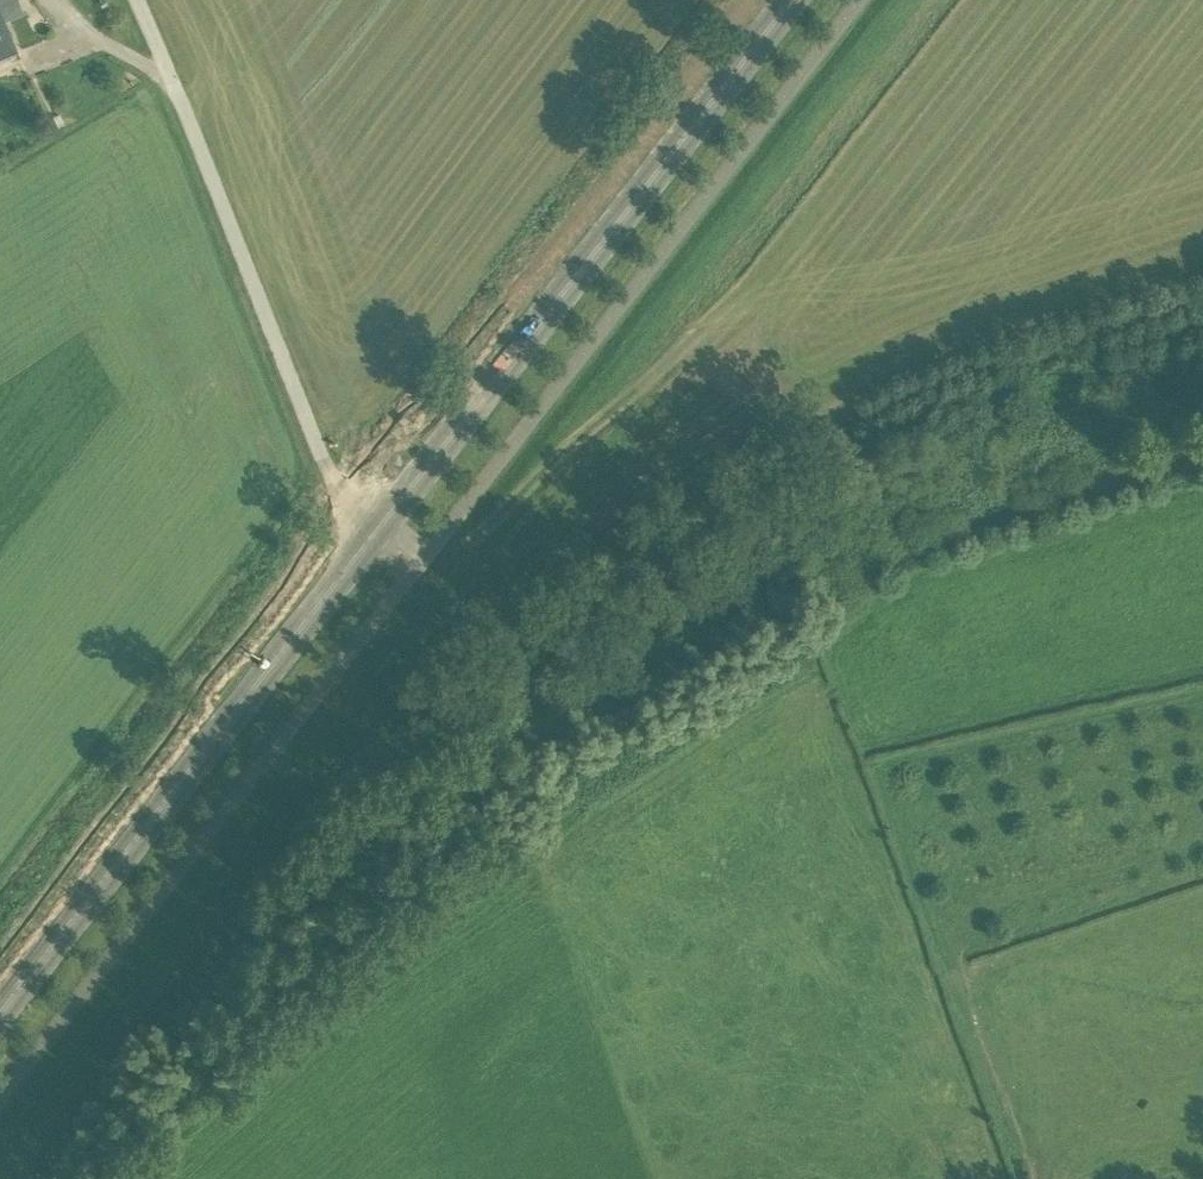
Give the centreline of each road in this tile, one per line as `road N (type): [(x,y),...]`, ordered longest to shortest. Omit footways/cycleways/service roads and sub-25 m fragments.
road 1 (primary): [(0,1011),(790,0)]

